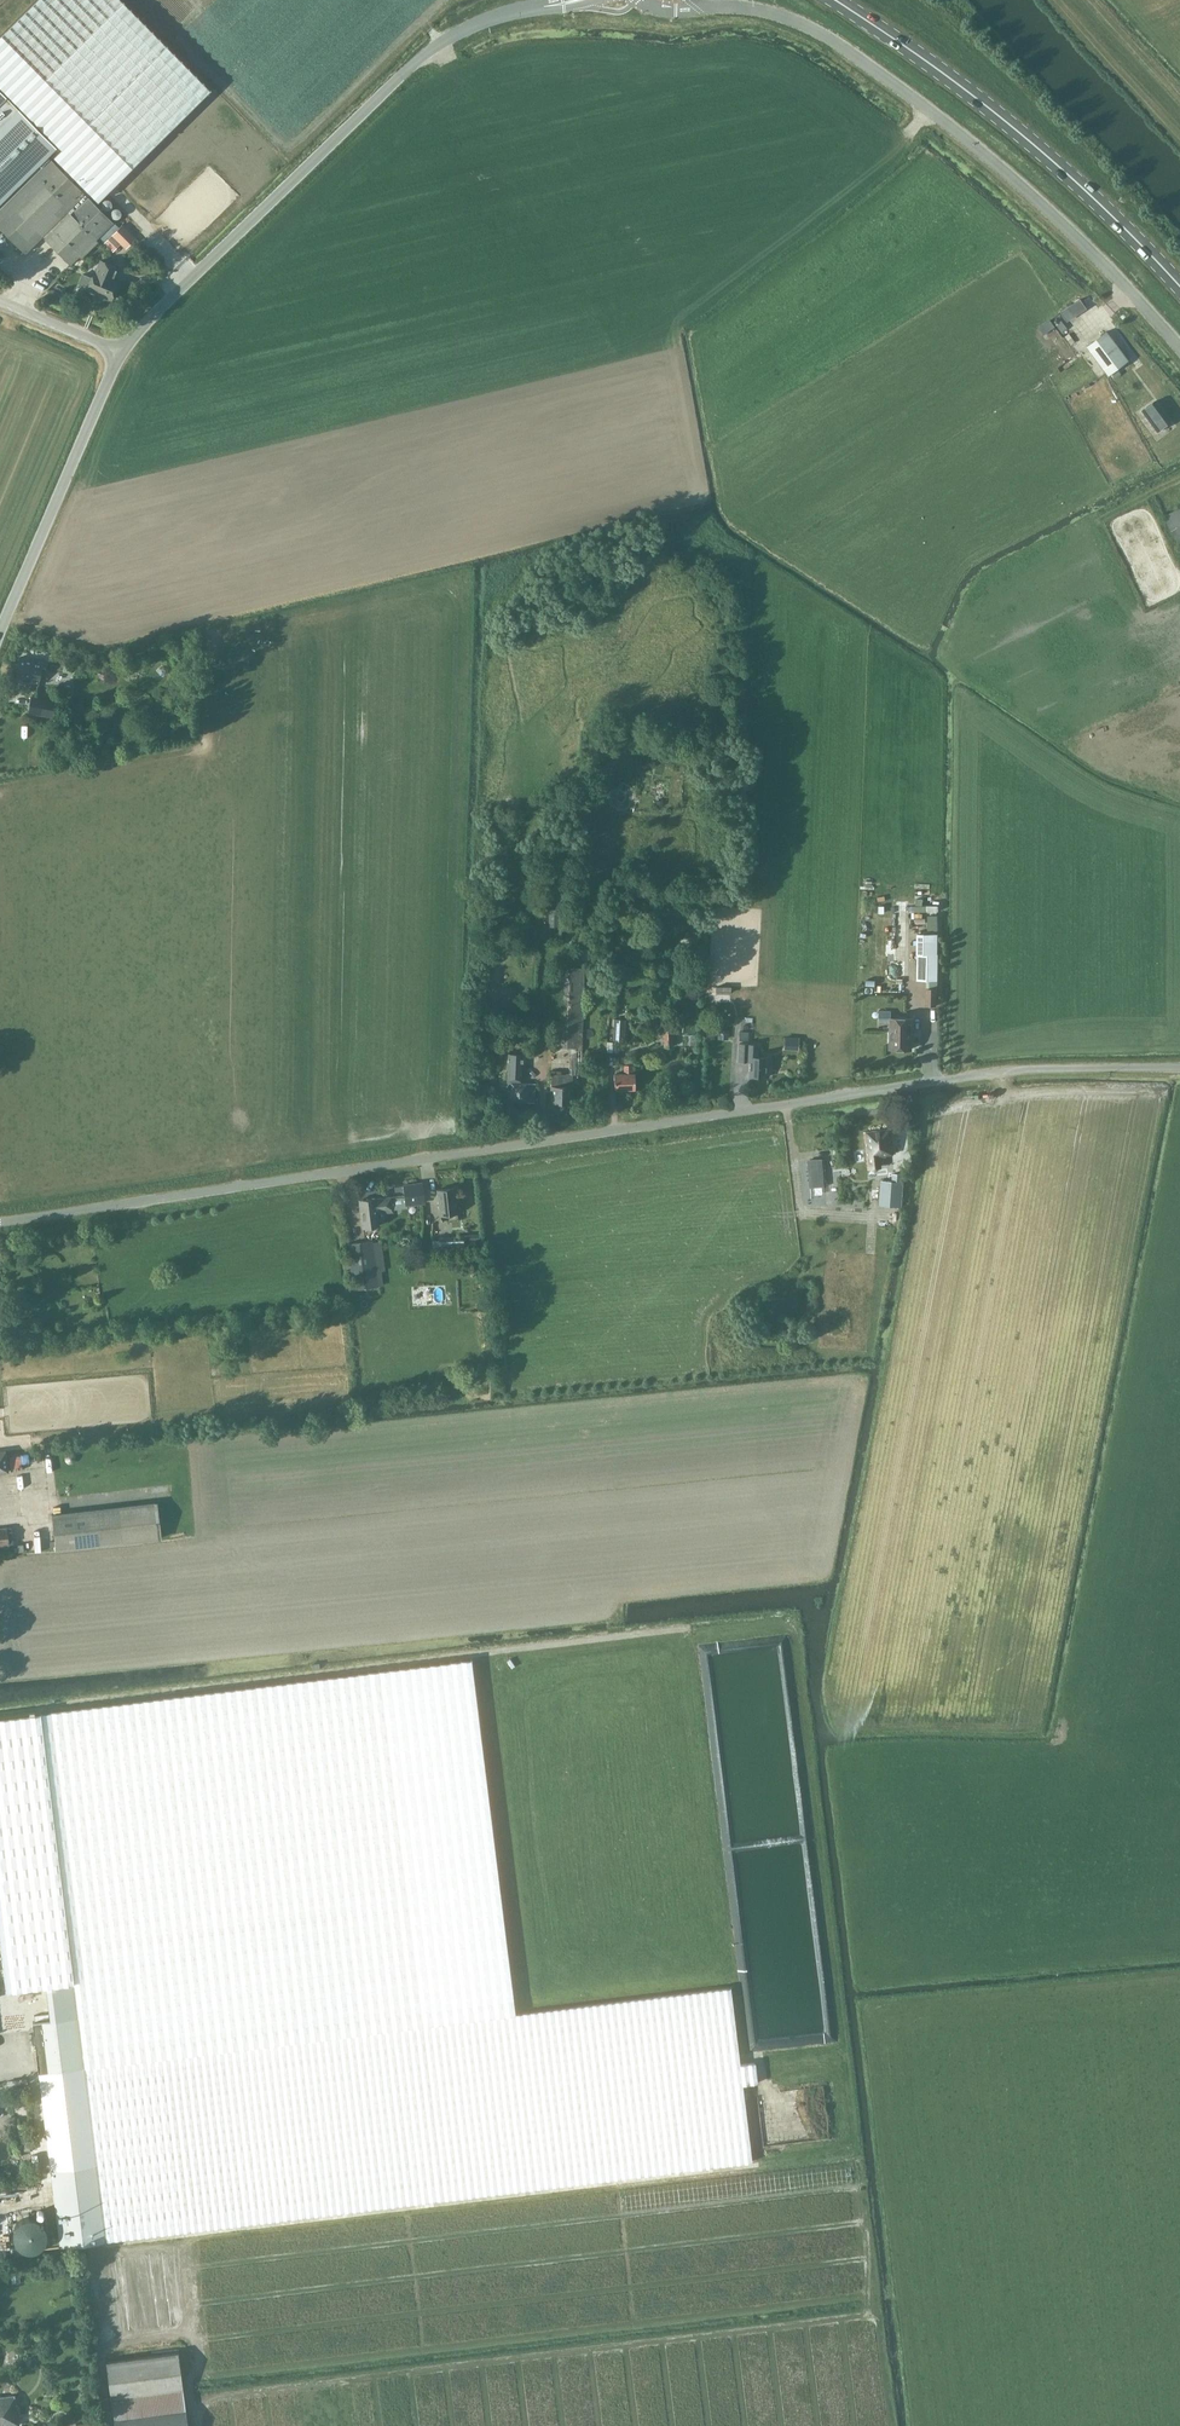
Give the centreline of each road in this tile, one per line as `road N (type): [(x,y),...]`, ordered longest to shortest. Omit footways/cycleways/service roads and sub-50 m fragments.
road 1 (unclassified): [(0,1221),(997,1072),(1179,1067)]
road 2 (unclassified): [(0,634),(121,350),(432,47),(480,21),(578,0)]
road 3 (unclassified): [(644,0),(675,10),(759,10),(825,34),(1003,170),(1179,348)]
road 4 (primary): [(1179,288),(1034,145),(831,0)]

